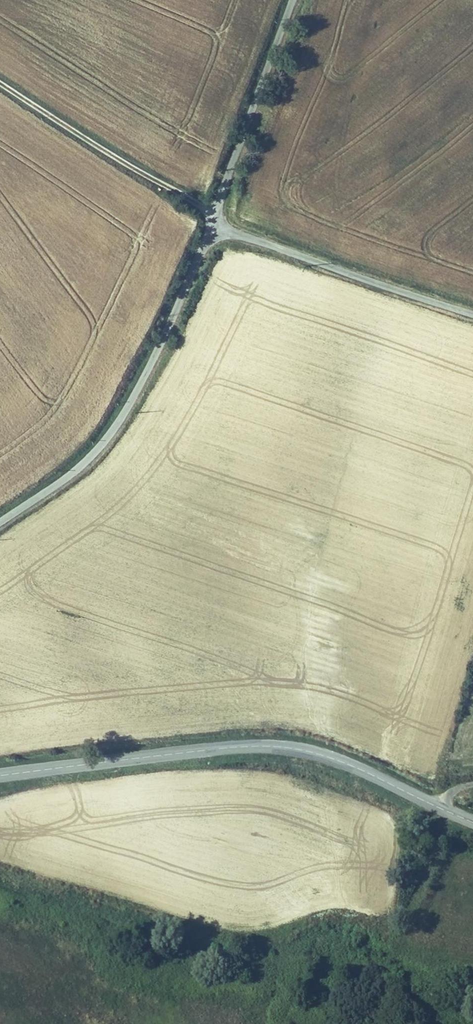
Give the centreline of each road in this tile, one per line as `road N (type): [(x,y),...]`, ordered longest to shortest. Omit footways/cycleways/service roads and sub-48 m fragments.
road 1 (tertiary): [(472,822),(364,770),(296,748),(235,747),(0,775)]
road 2 (unclassified): [(213,227),(122,418),(84,463),(0,523)]
road 3 (unclassified): [(472,313),(213,227)]
road 4 (track): [(0,82),(217,213)]
road 5 (unclassified): [(294,0),(213,227)]

